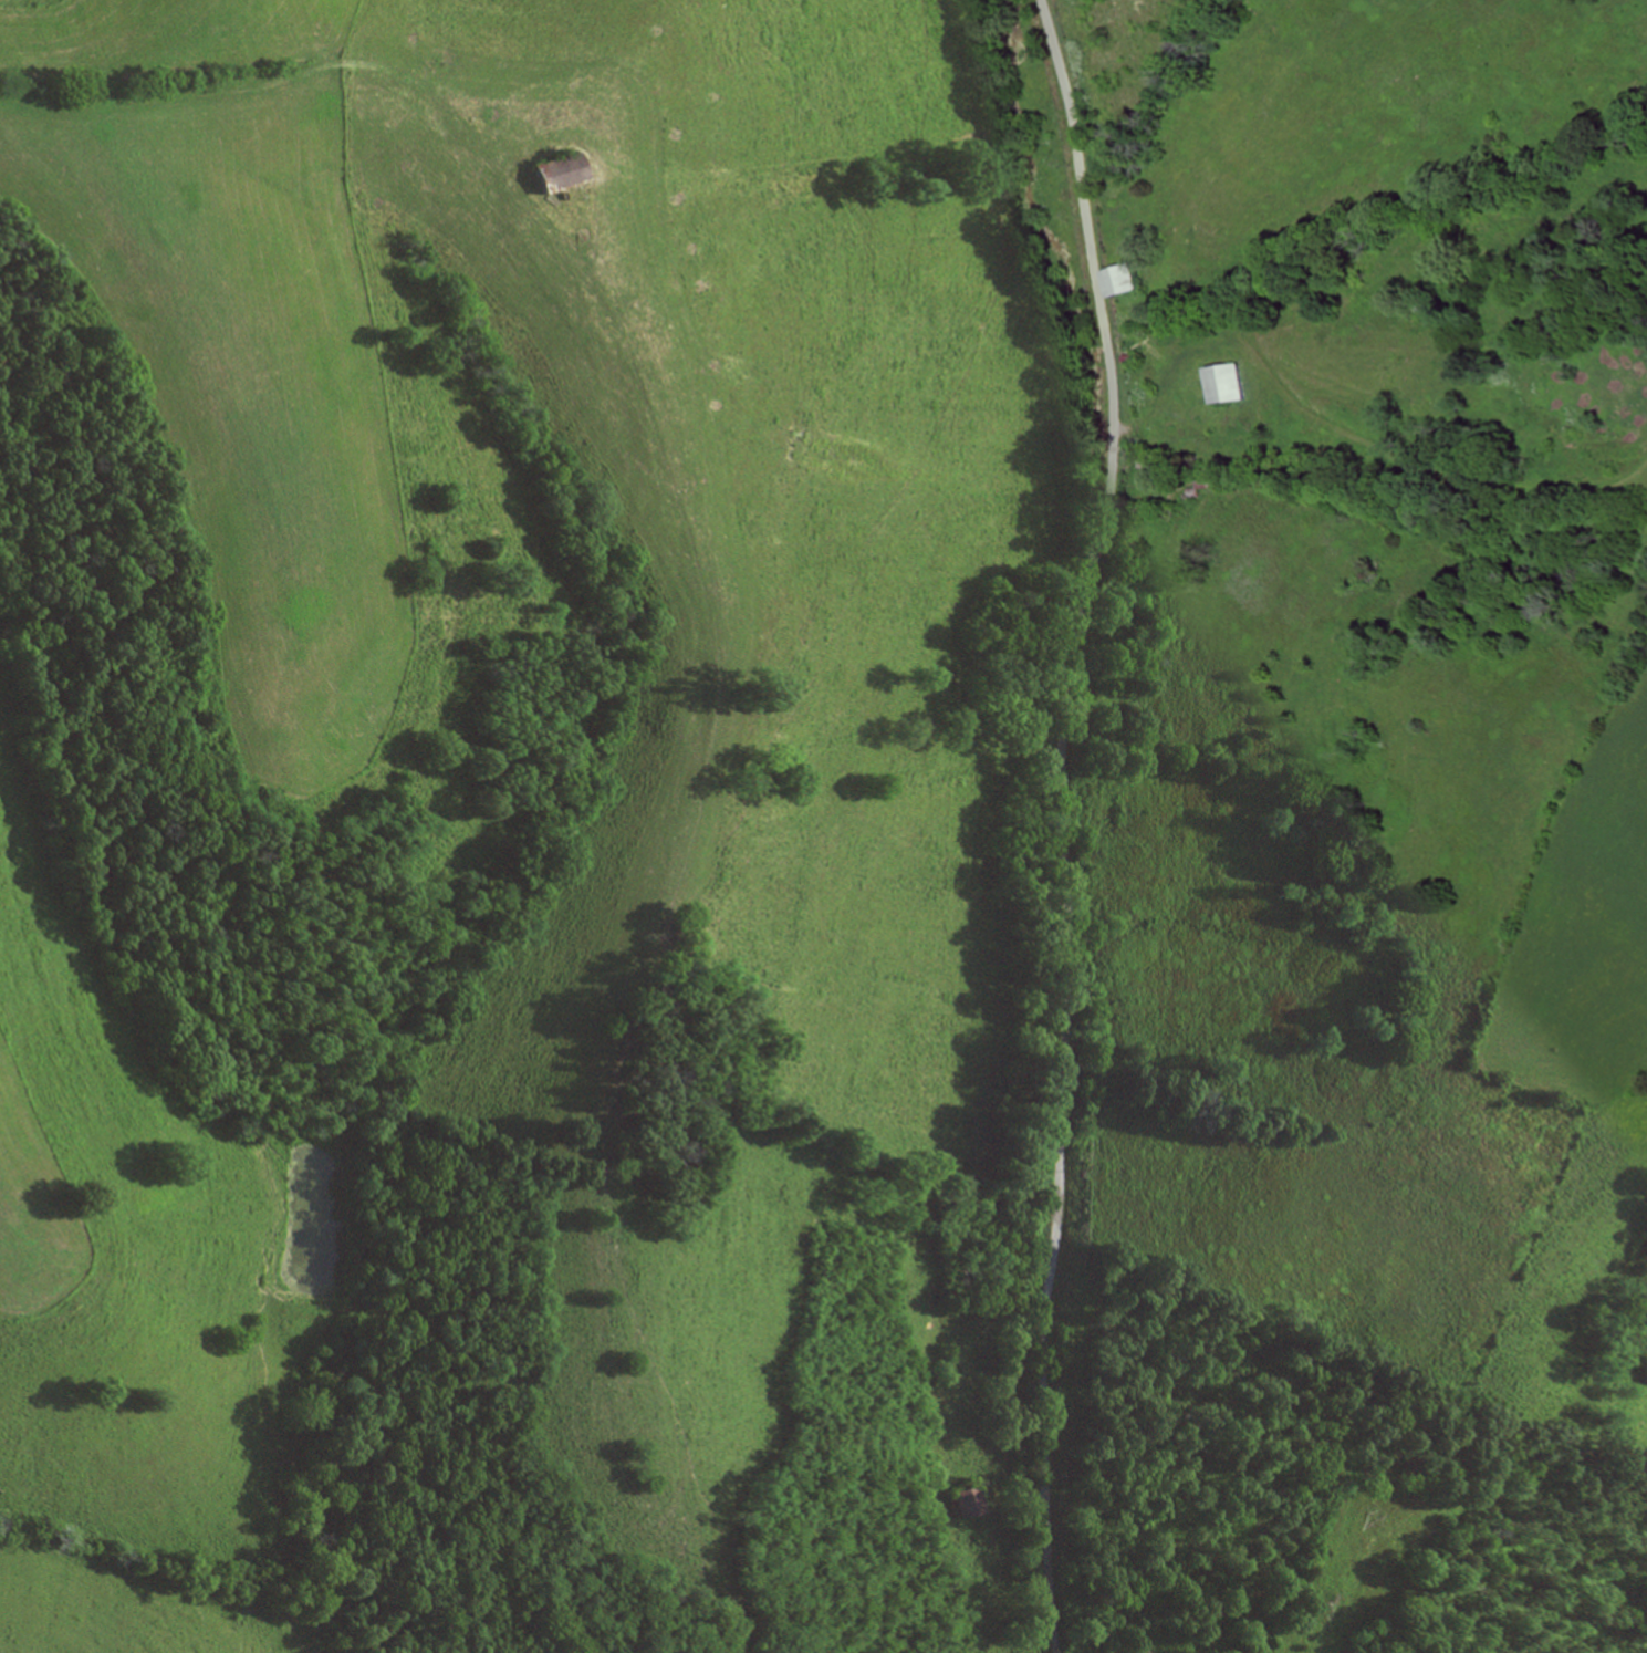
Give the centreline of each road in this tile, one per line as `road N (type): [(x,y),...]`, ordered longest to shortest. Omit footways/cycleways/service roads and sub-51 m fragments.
road 1 (residential): [(1057,1652),(1044,1356),(1069,963),(1062,749),(1104,518),(1112,422),(1103,330),(1035,0)]

